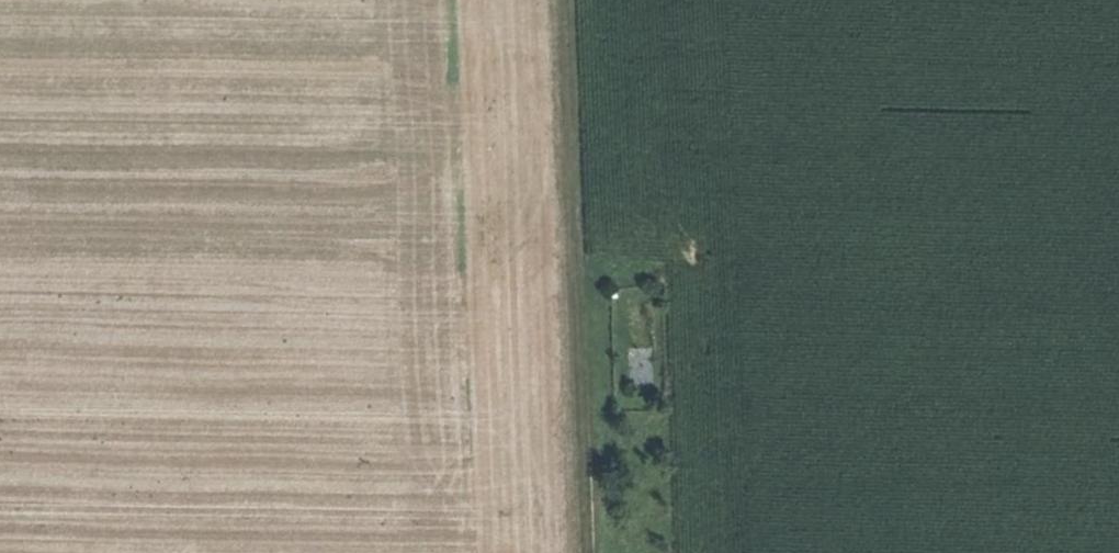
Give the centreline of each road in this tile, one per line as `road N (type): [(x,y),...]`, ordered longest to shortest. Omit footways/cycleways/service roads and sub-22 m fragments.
road 1 (track): [(569,0),(589,552)]

